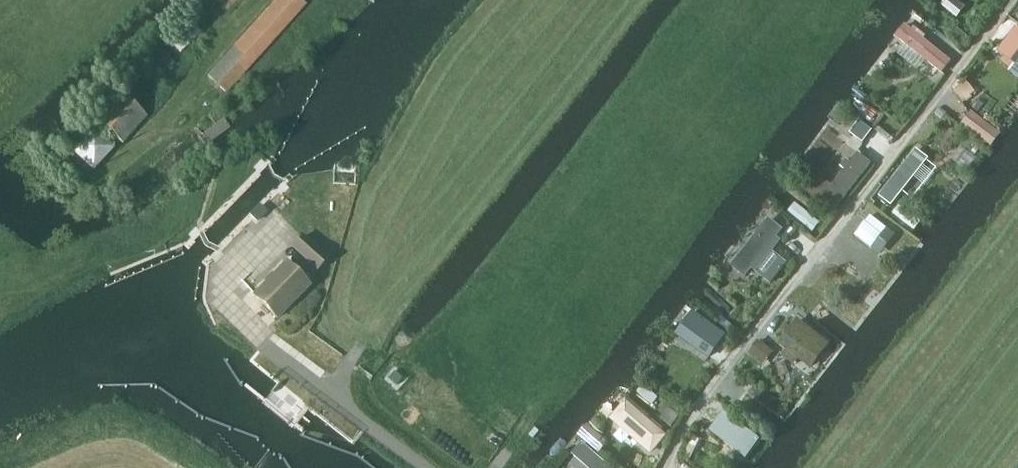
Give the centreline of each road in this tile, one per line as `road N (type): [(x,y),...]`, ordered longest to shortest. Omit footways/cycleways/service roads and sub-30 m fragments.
road 1 (track): [(332,397),(361,345),(388,247)]

